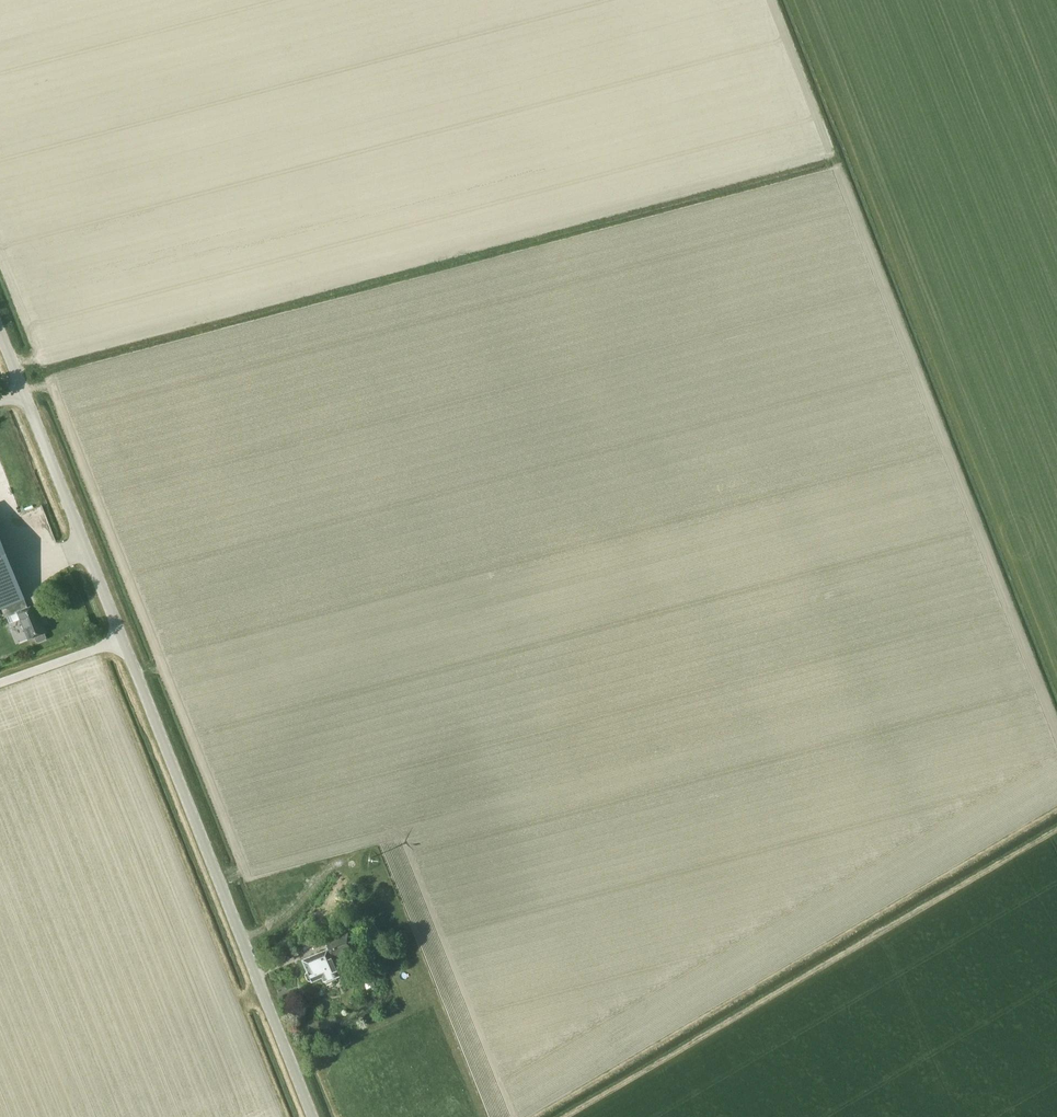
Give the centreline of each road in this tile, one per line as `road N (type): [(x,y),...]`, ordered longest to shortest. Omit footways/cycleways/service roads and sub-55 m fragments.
road 1 (tertiary): [(312,1116),(0,334)]

